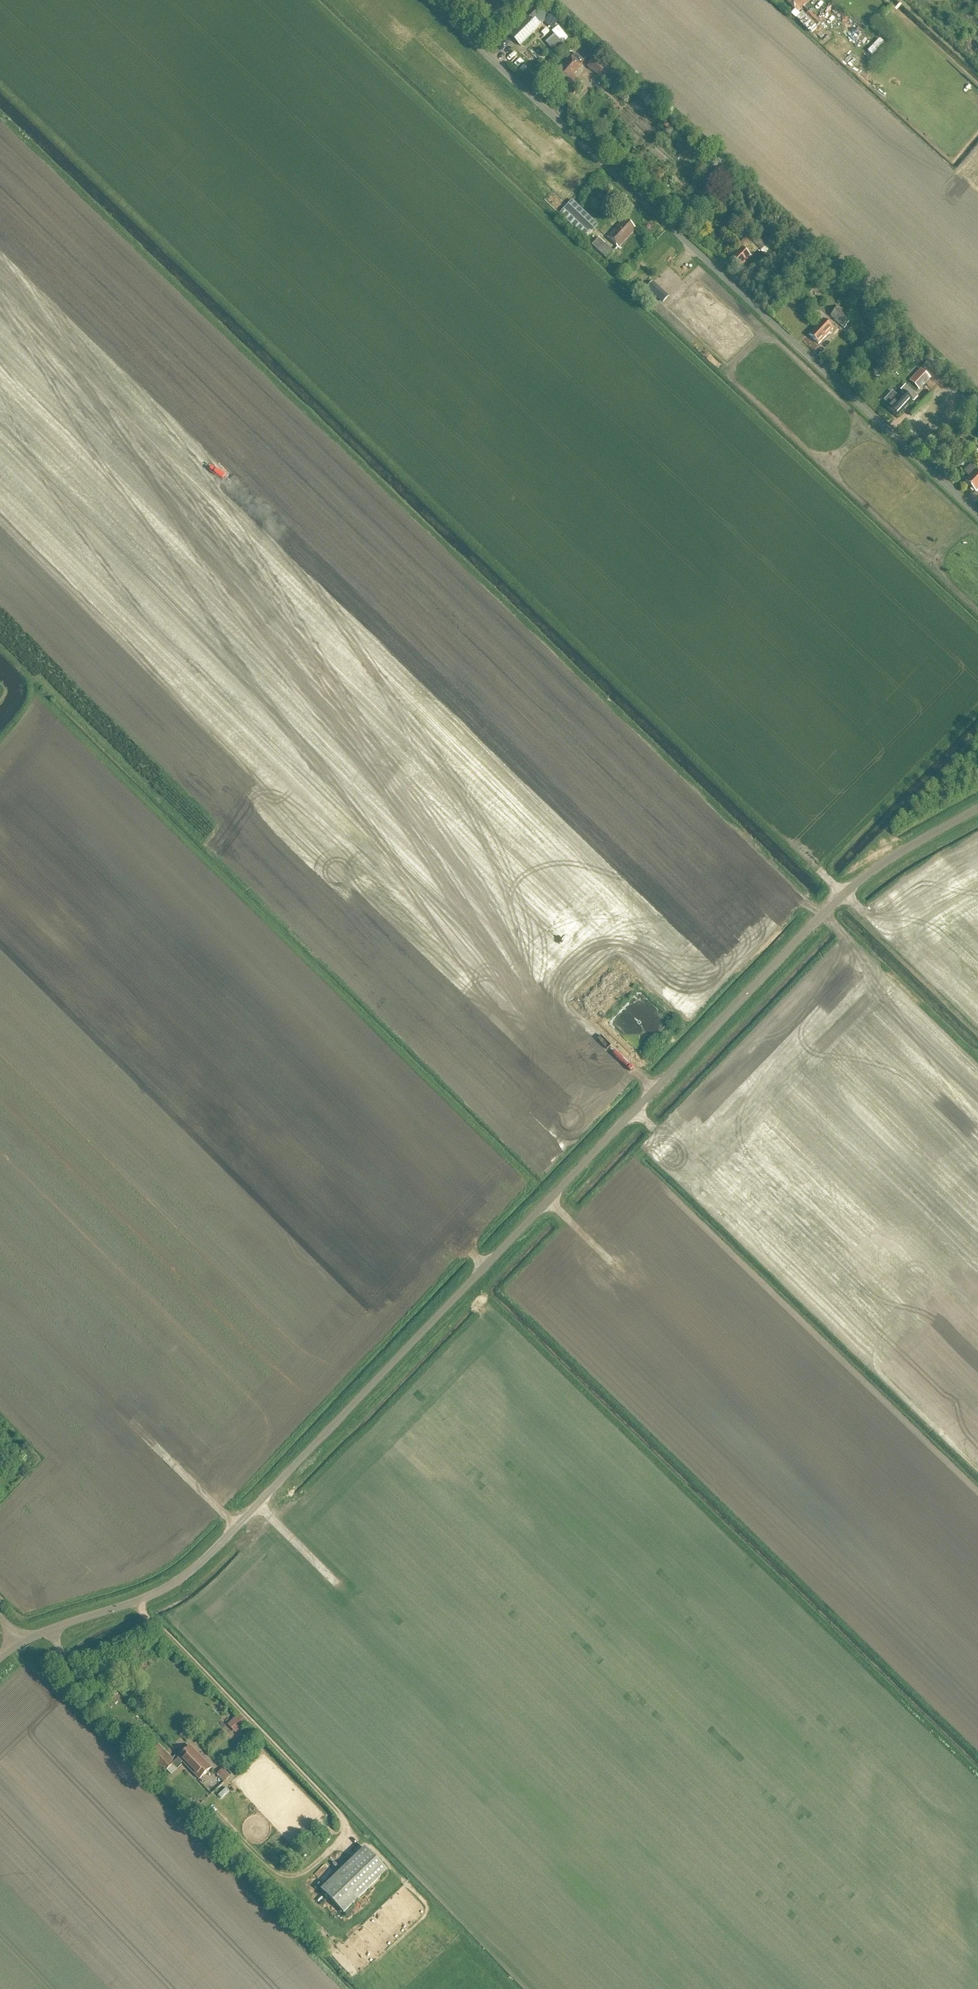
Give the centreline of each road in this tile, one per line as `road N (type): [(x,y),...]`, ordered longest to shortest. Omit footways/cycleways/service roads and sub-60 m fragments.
road 1 (unclassified): [(19,1642),(199,1577),(833,909),(977,819)]
road 2 (unclassified): [(977,518),(428,0)]

